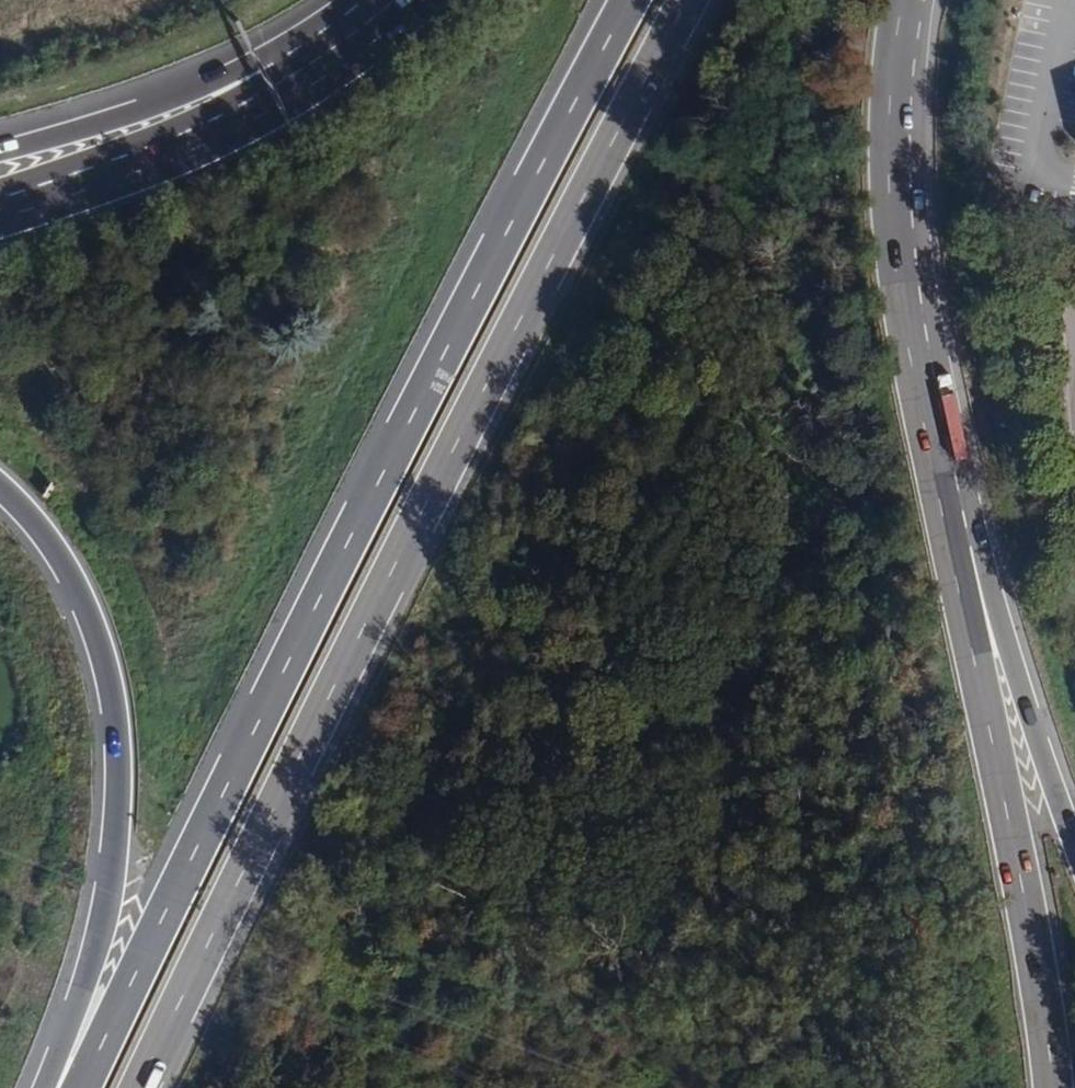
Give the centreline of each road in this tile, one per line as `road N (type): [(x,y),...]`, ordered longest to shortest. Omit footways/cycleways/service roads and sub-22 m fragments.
road 1 (motorway): [(138,1087),(402,549),(688,0)]
road 2 (motorway): [(629,0),(352,533),(80,1087)]
road 3 (motorway): [(1053,1087),(1007,811),(926,432)]
road 4 (motorway): [(0,490),(37,529),(85,611),(112,719),(105,906),(61,1087)]
road 5 (motorway): [(1074,844),(926,432)]
road 6 (motorway): [(926,432),(891,203),(888,127),(901,0)]
road 7 (motorway): [(378,27),(263,103),(138,161),(0,207)]
road 8 (motorway): [(378,27),(241,87),(0,155)]

